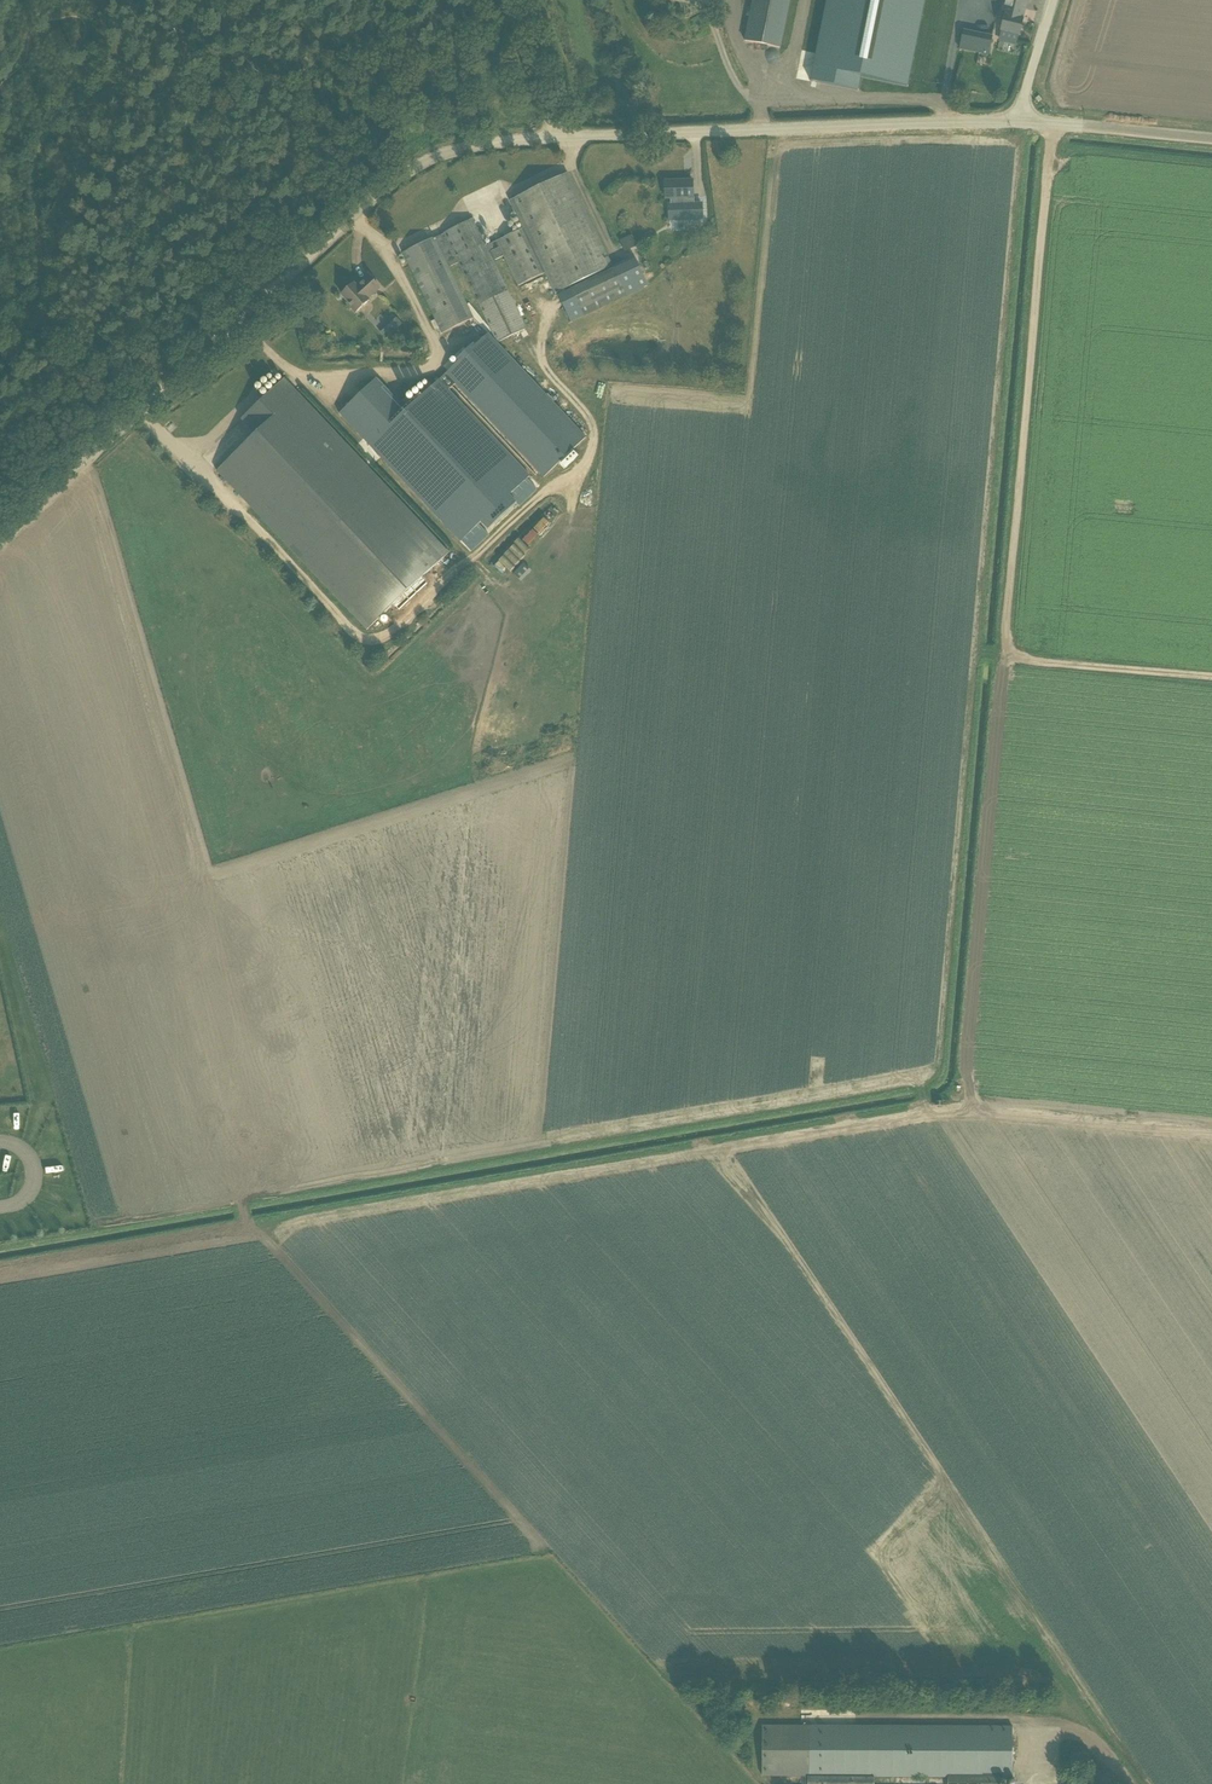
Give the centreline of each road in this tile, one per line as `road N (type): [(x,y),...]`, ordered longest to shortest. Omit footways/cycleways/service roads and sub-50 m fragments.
road 1 (unclassified): [(0,542),(352,216),(434,155),(556,136),(1024,122)]
road 2 (track): [(1053,123),(1010,652),(1211,678)]
road 3 (unclassified): [(1211,139),(1024,122)]
road 4 (track): [(556,136),(508,0)]
road 5 (unclassified): [(1024,122),(1053,0)]

